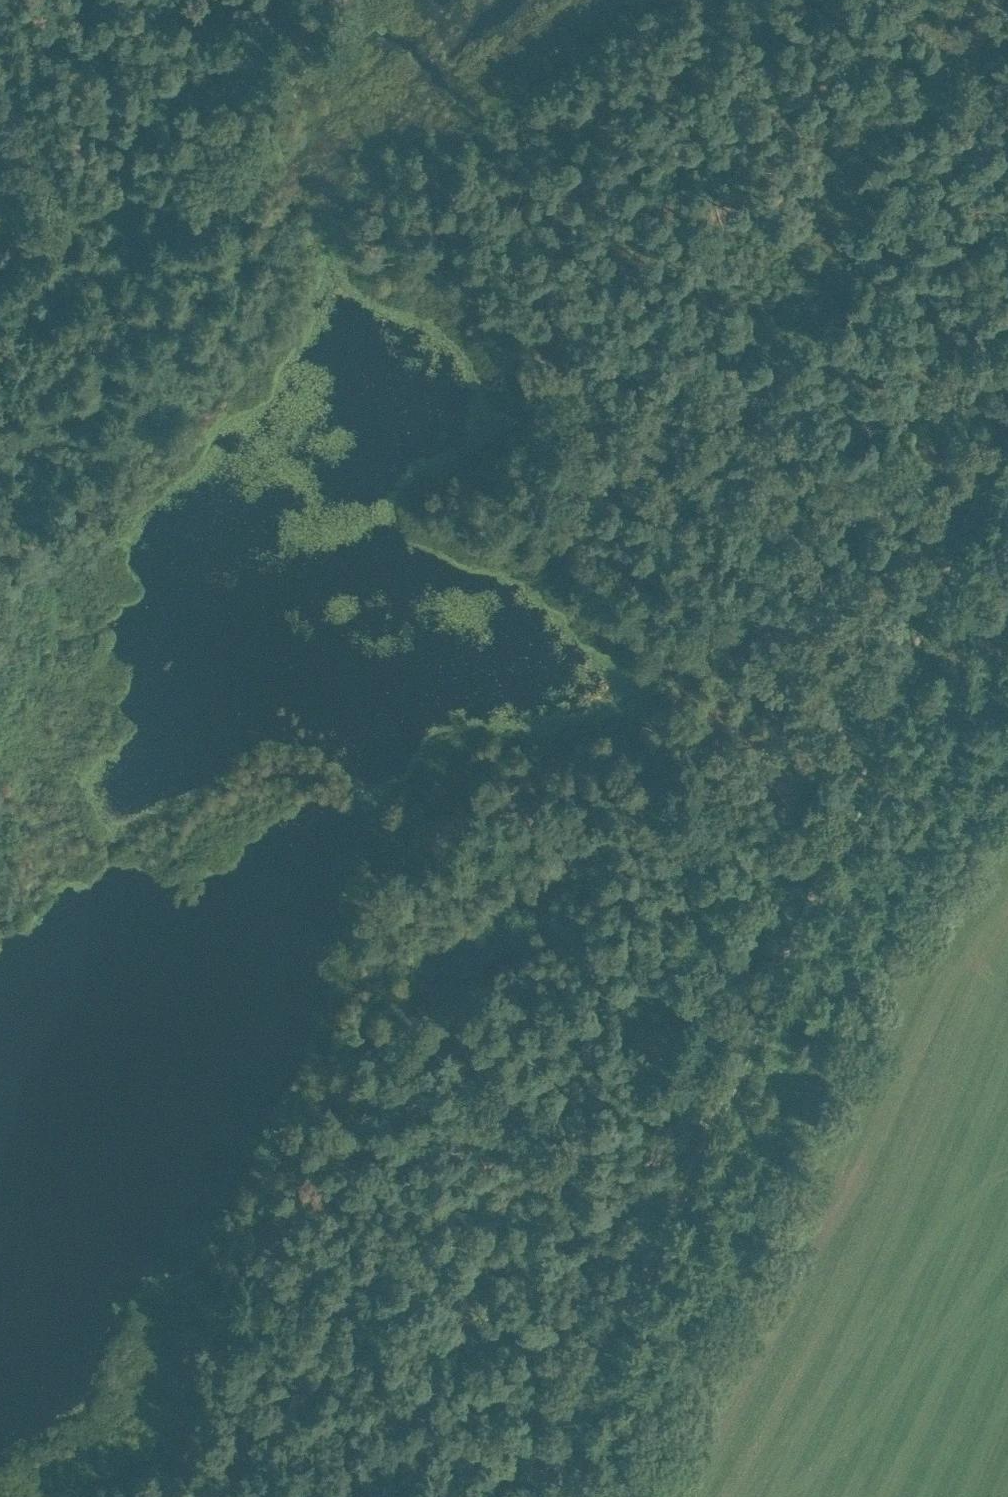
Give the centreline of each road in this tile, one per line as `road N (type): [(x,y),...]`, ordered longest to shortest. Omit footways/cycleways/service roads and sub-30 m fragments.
road 1 (track): [(1007,395),(554,1496)]

